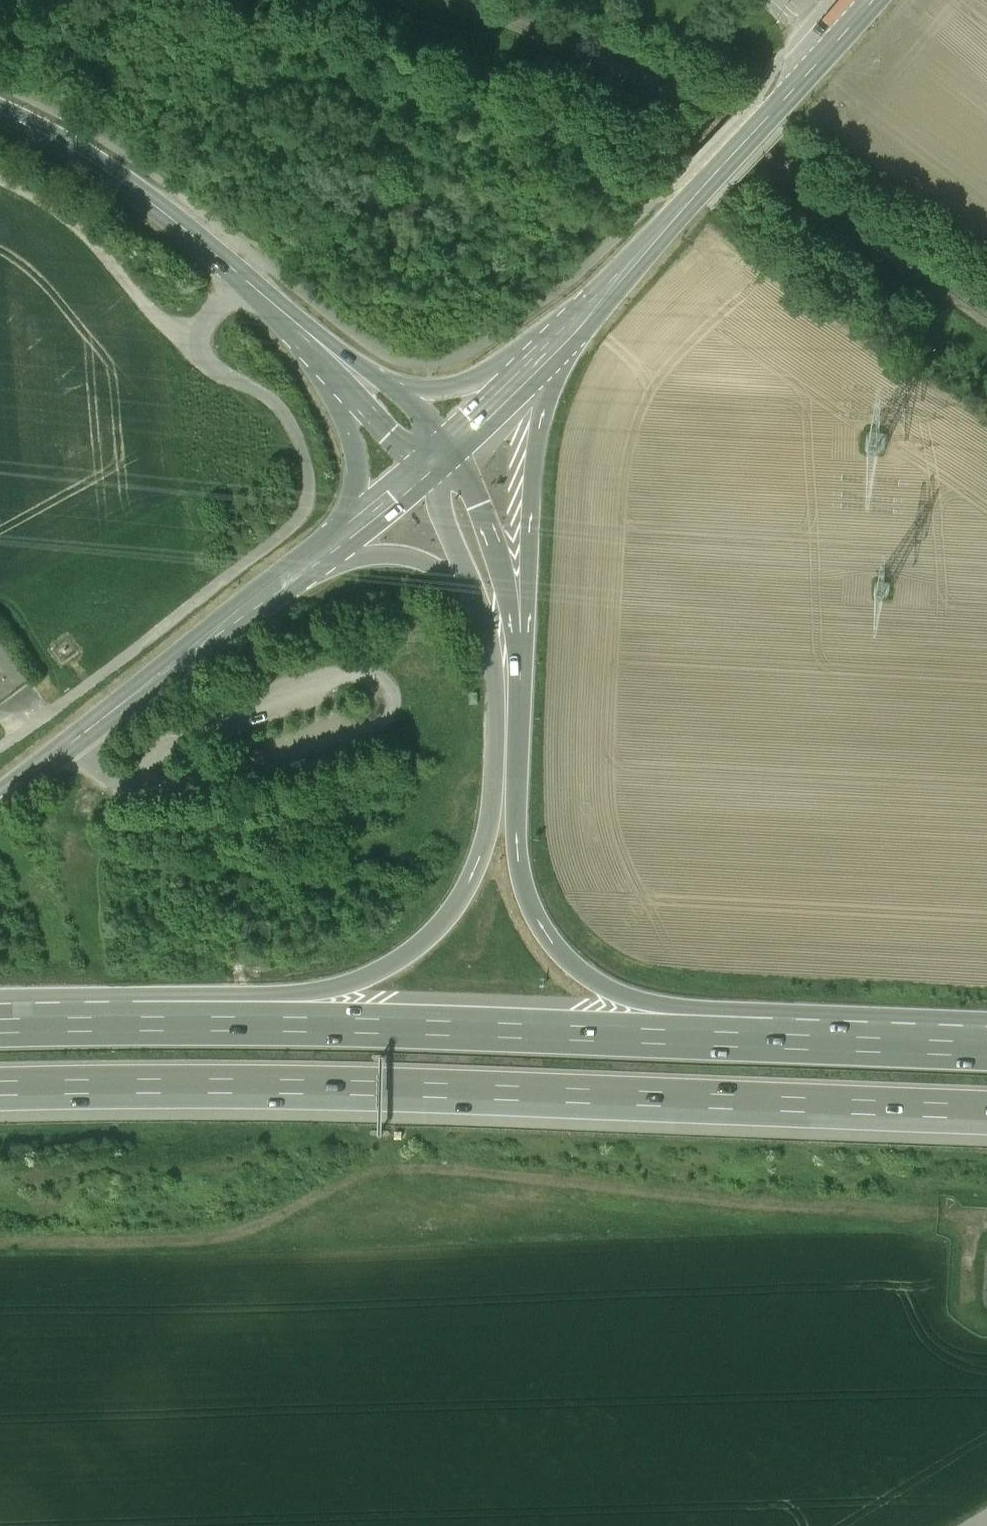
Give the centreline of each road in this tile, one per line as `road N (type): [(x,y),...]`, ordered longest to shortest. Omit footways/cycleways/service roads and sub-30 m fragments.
road 1 (motorway): [(0,1088),(278,1086),(986,1109)]
road 2 (motorway): [(472,587),(494,668),(493,795),(482,853),(455,906),(413,948),(365,978),(132,1024)]
road 3 (motorway): [(772,1038),(132,1024)]
road 4 (track): [(0,747),(274,542),(307,502),(304,446),(271,396),(182,342)]
road 5 (motorway): [(772,1038),(605,987),(565,960),(541,930),(516,857),(521,664)]
road 6 (secondary): [(558,338),(875,0)]
road 7 (secondary): [(320,557),(0,800)]
road 8 (secondary): [(0,115),(119,179),(306,332)]
road 9 (motorway): [(521,664),(540,425),(558,338)]
road 10 (track): [(182,342),(95,239),(0,177)]
road 11 (motorway): [(521,664),(491,538),(447,449)]
road 12 (motorway): [(986,1047),(772,1038)]
road 13 (motorway): [(320,557),(405,548),(439,560),(472,587)]
road 14 (secondary): [(347,384),(365,467),(349,532)]
road 15 (motorway): [(132,1024),(0,1027)]
road 16 (motorway): [(421,470),(472,587)]
road 17 (secondary): [(409,399),(306,332)]

